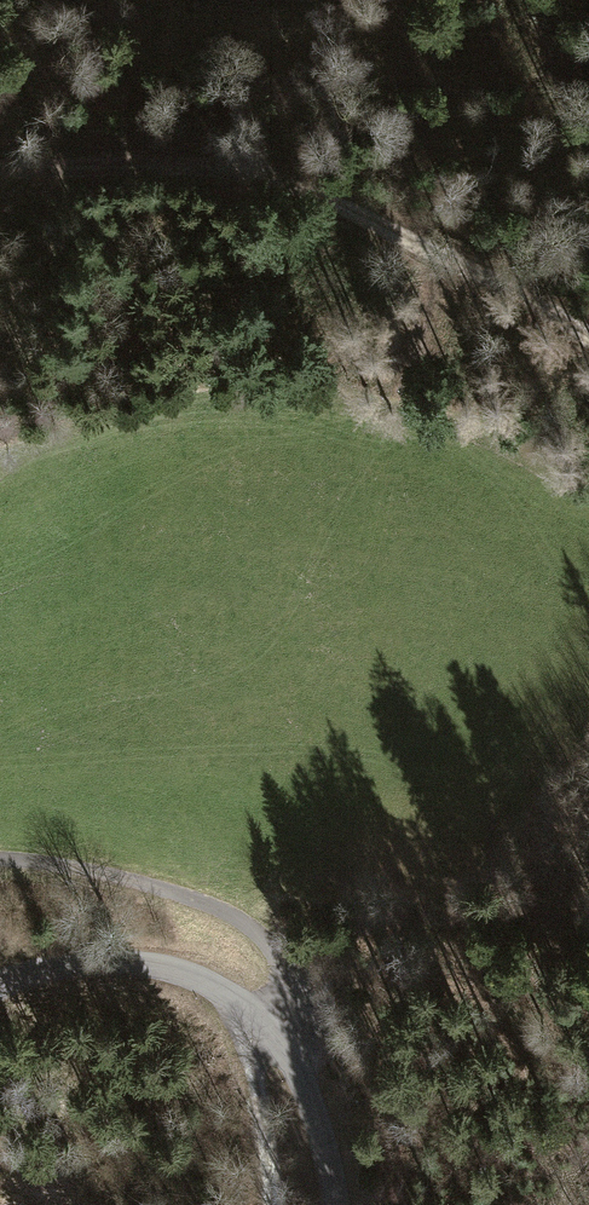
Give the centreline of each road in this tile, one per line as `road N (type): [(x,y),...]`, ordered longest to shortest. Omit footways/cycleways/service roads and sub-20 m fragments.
road 1 (track): [(588,339),(573,322),(343,203),(226,165),(0,173)]
road 2 (unclassified): [(338,1204),(337,1177),(302,1081),(251,1004),(164,957),(69,950),(0,992)]
road 3 (track): [(302,1081),(302,1009),(257,930),(167,889),(33,856),(0,857)]
road 4 (track): [(251,1004),(263,1114),(260,1204)]

